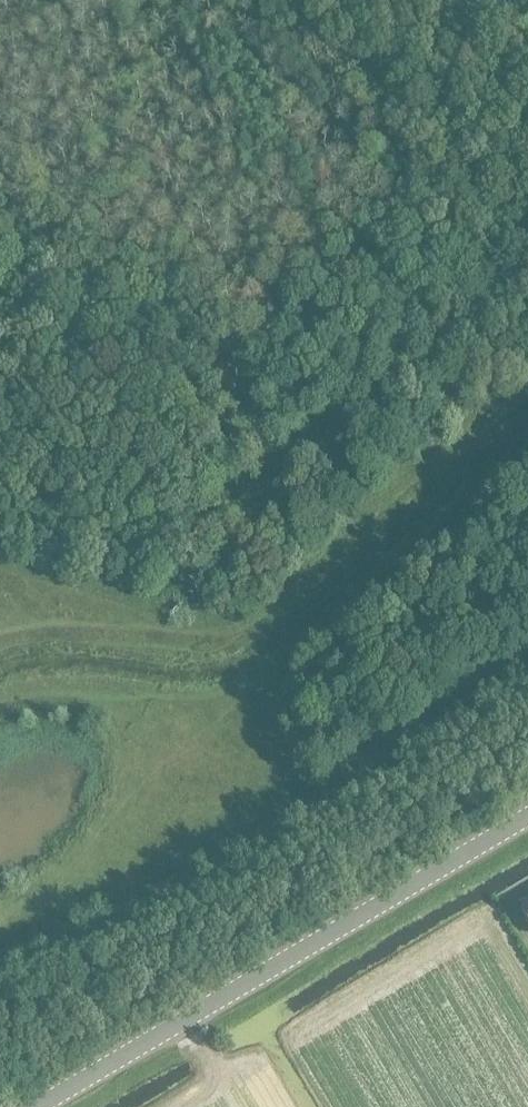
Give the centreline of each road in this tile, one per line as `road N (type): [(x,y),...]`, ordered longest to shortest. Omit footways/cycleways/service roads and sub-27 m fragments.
road 1 (track): [(0,983),(527,666)]
road 2 (secondary): [(35,1106),(527,815)]
road 3 (track): [(527,103),(368,0)]

